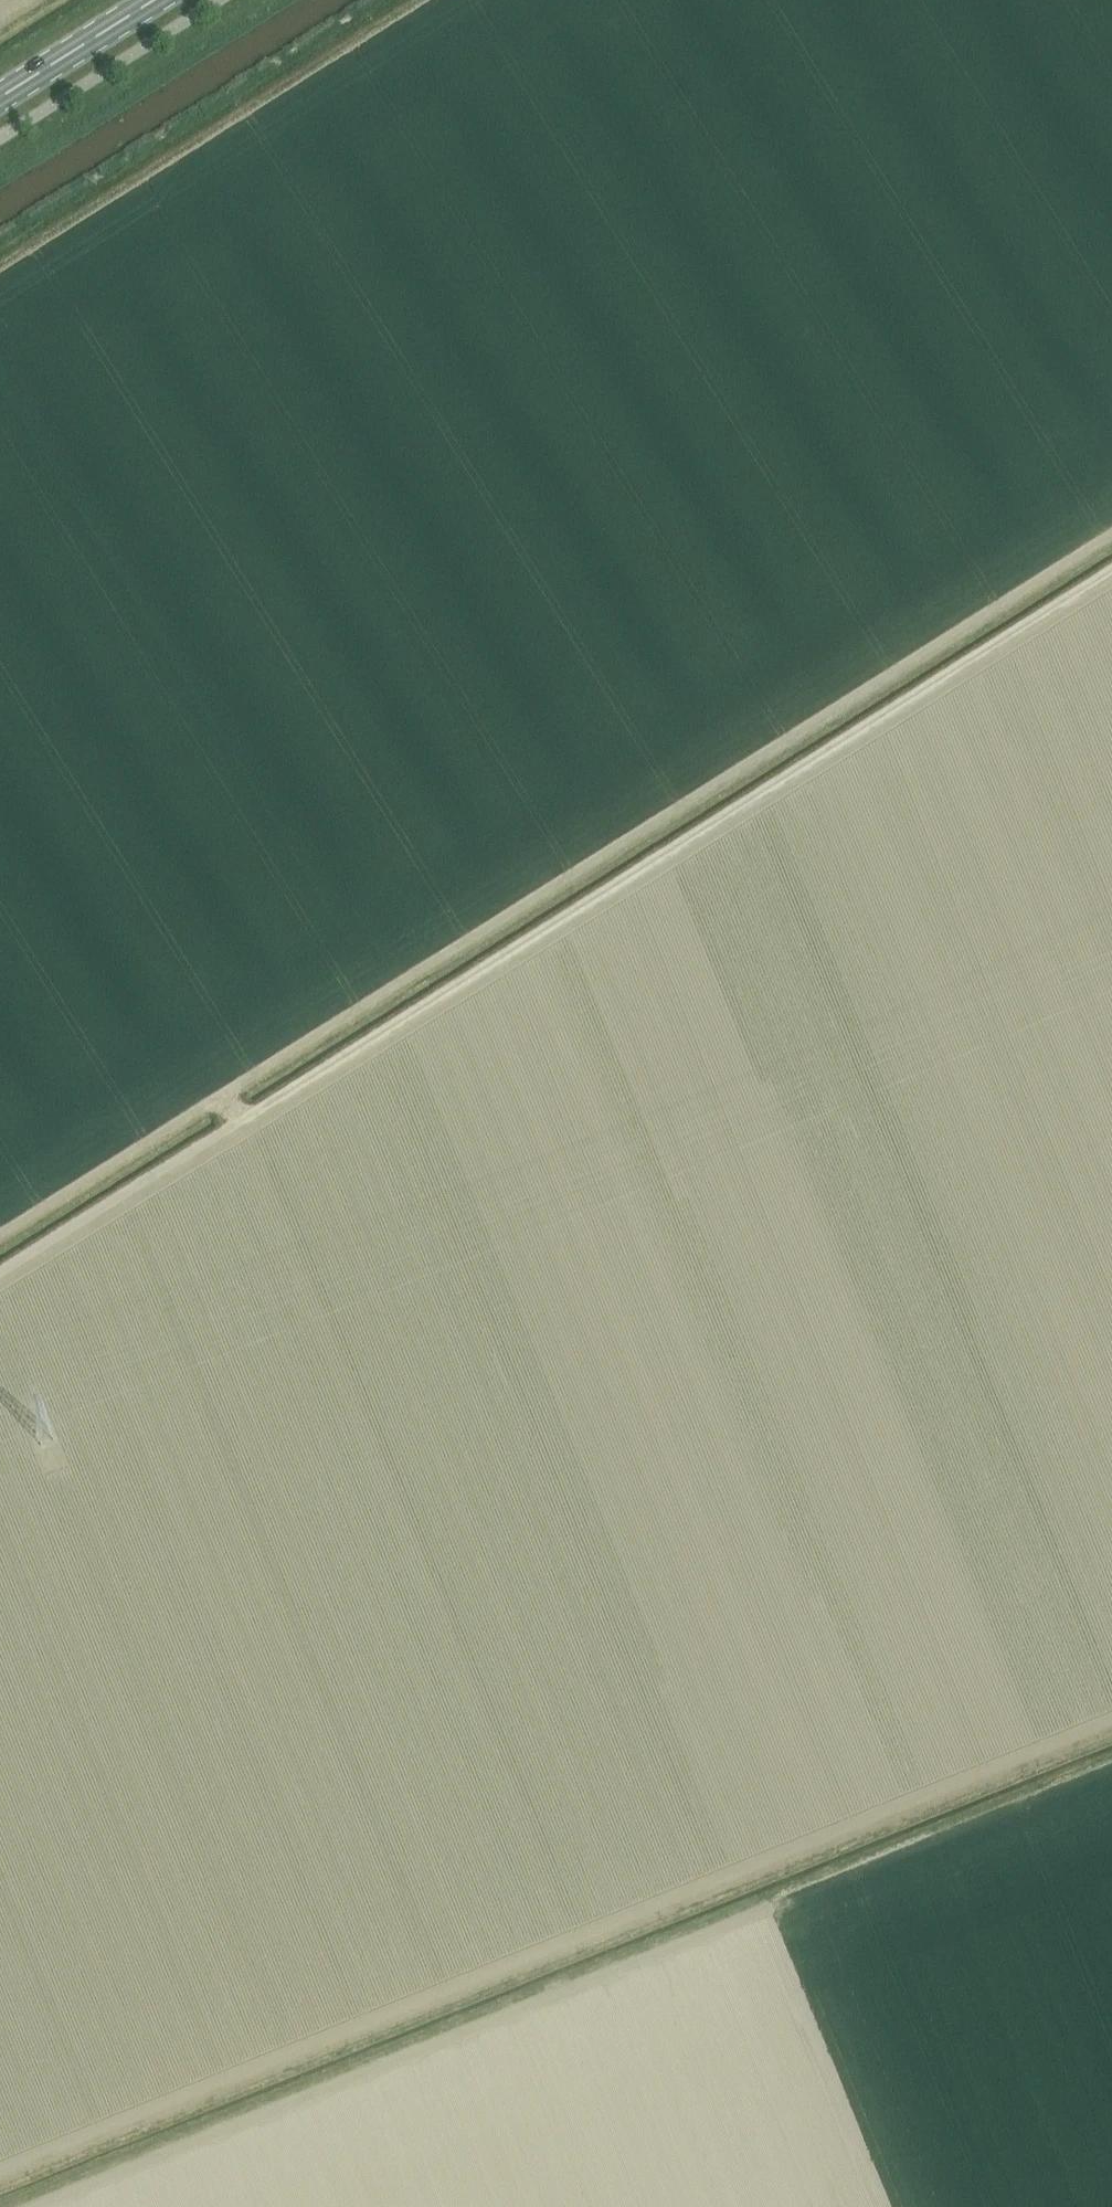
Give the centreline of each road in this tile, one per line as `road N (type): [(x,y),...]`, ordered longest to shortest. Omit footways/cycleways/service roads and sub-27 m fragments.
road 1 (secondary): [(0,98),(154,0)]

